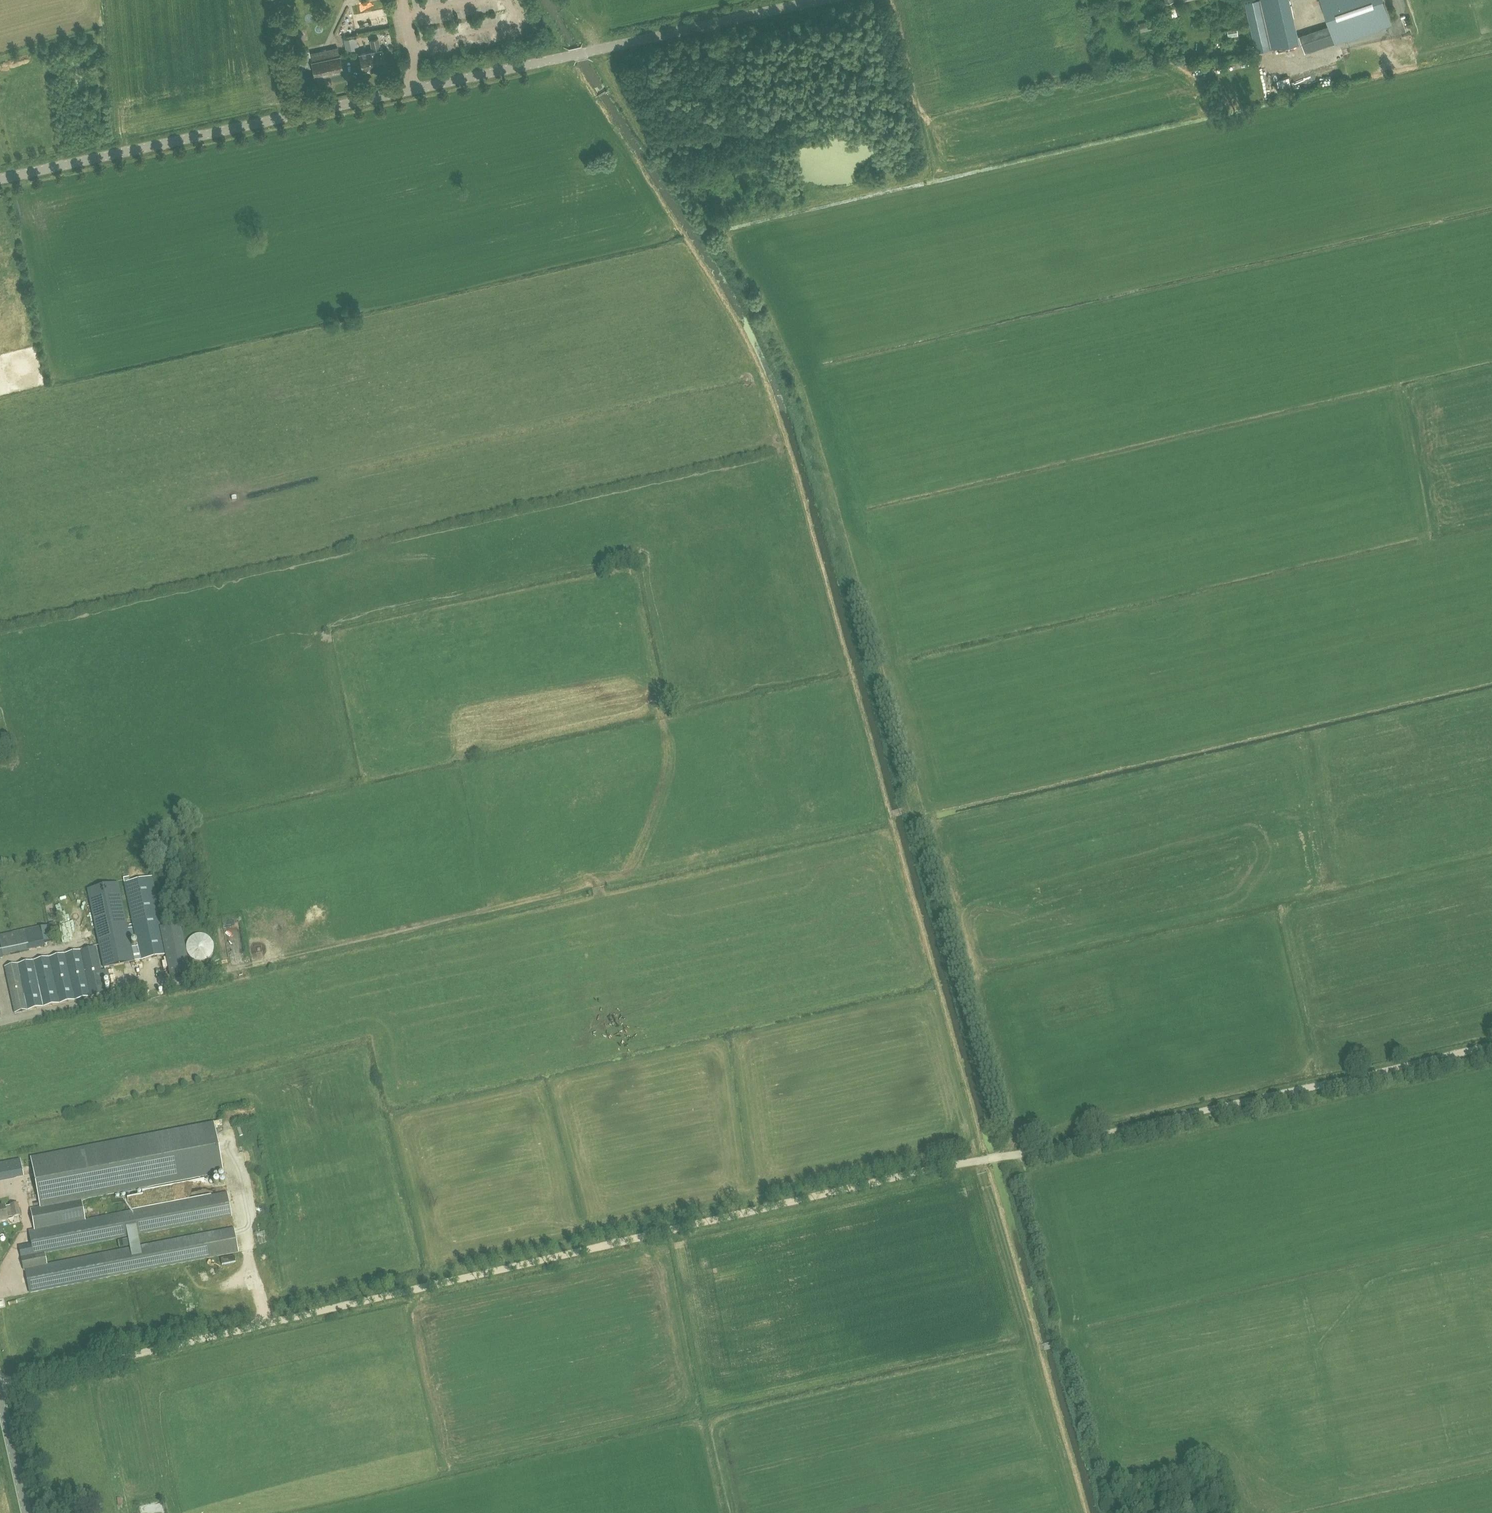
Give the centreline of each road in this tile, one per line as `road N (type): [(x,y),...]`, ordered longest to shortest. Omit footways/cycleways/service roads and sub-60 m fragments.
road 1 (track): [(0,1385),(984,1160)]
road 2 (tertiary): [(0,181),(809,0)]
road 3 (track): [(984,1160),(1491,1045)]
road 4 (tertiary): [(27,1512),(0,1395)]

